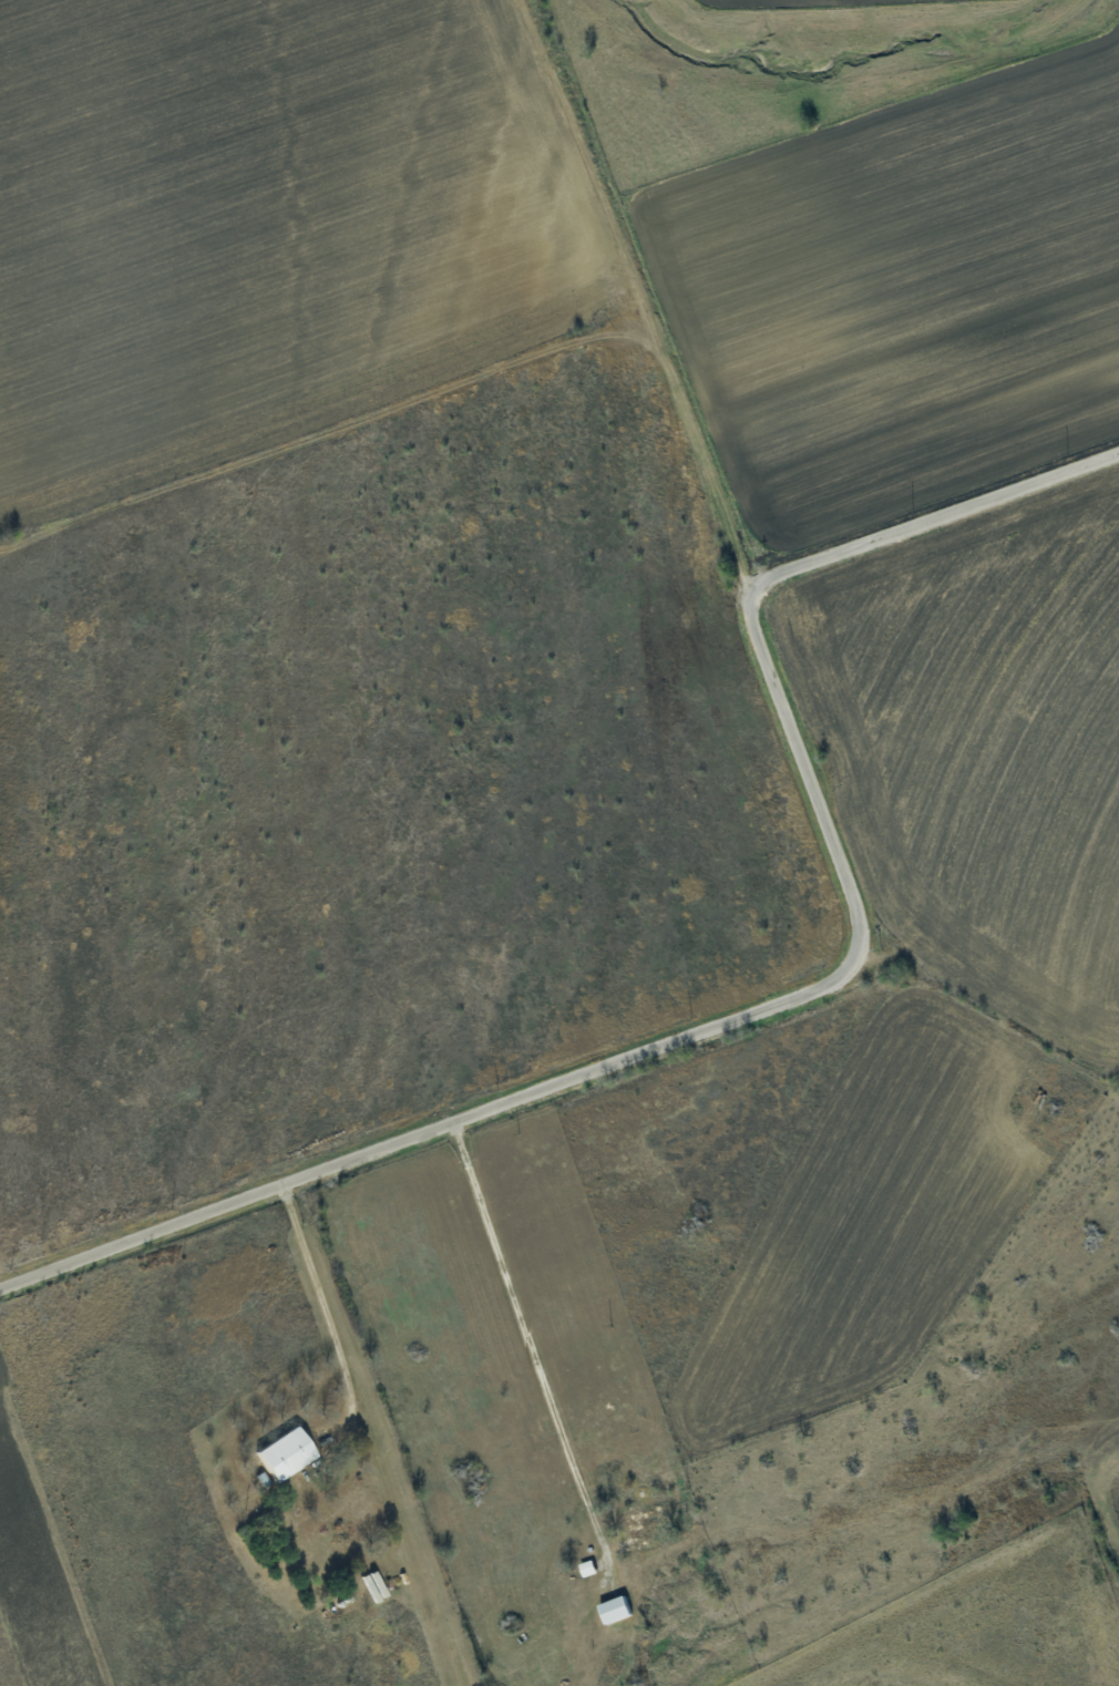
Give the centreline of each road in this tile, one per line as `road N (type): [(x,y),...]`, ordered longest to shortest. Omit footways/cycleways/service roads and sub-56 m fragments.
road 1 (residential): [(0,1290),(833,986),(859,954),(862,927),(751,634),(757,589),(783,570),(1118,455)]

